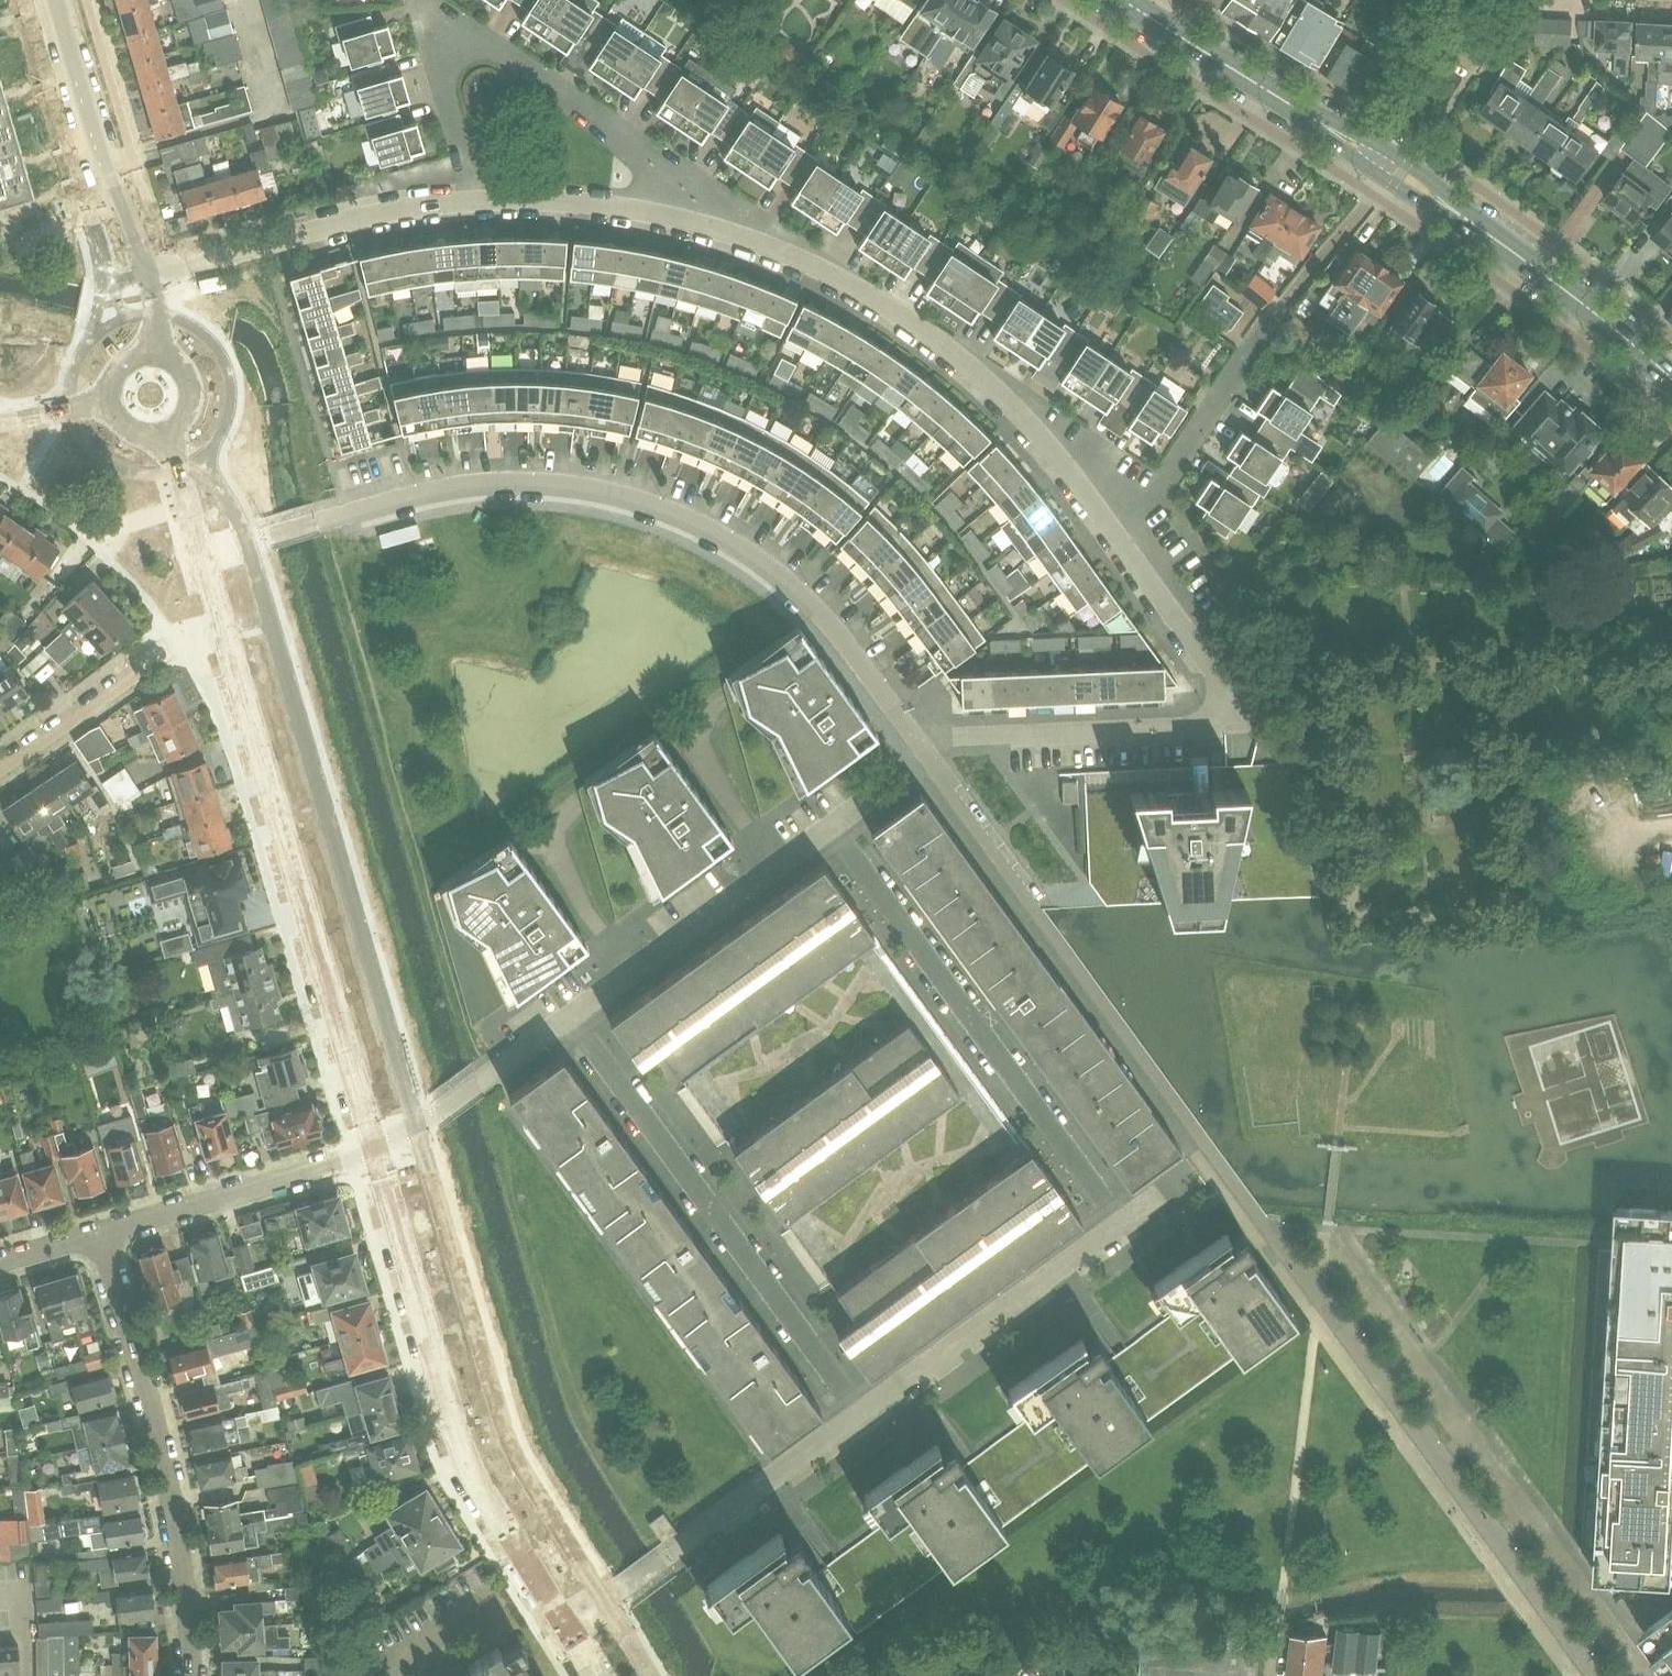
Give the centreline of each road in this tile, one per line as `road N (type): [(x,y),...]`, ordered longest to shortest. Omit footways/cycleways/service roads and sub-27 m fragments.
road 1 (residential): [(914,737),(829,623),(782,575),(693,520),(610,491),(535,482),(452,485),(202,557)]
road 2 (residential): [(862,1412),(1120,1223),(832,825)]
road 3 (unclassified): [(375,1149),(224,629)]
road 4 (residential): [(914,737),(1234,724),(1224,689),(1120,541)]
road 5 (residential): [(475,199),(436,55),(439,43),(457,36),(494,45),(699,191),(740,232)]
road 6 (unclassified): [(565,1620),(495,1511),(459,1434),(375,1149)]
road 7 (residential): [(740,232),(831,271),(962,358),(1047,442),(1120,541)]
road 8 (residential): [(570,1016),(862,1412)]
road 9 (residential): [(192,1675),(168,1481),(98,1231)]
road 10 (residential): [(565,1620),(862,1412)]
road 11 (secondary): [(1671,367),(1382,161)]
road 12 (residential): [(147,276),(347,219),(475,199)]
road 13 (residential): [(832,825),(570,1016)]
road 14 (secondary): [(1382,161),(1124,0)]
road 15 (residential): [(98,1231),(375,1149)]
road 16 (unclassified): [(147,276),(67,0)]
road 17 (residential): [(1274,314),(1120,541)]
road 18 (residential): [(475,199),(621,204),(740,232)]
road 19 (residential): [(0,763),(180,638),(224,629)]
road 20 (residential): [(570,1016),(375,1149)]
road 21 (residential): [(1036,910),(914,737)]
road 22 (residential): [(1382,161),(1471,0)]

